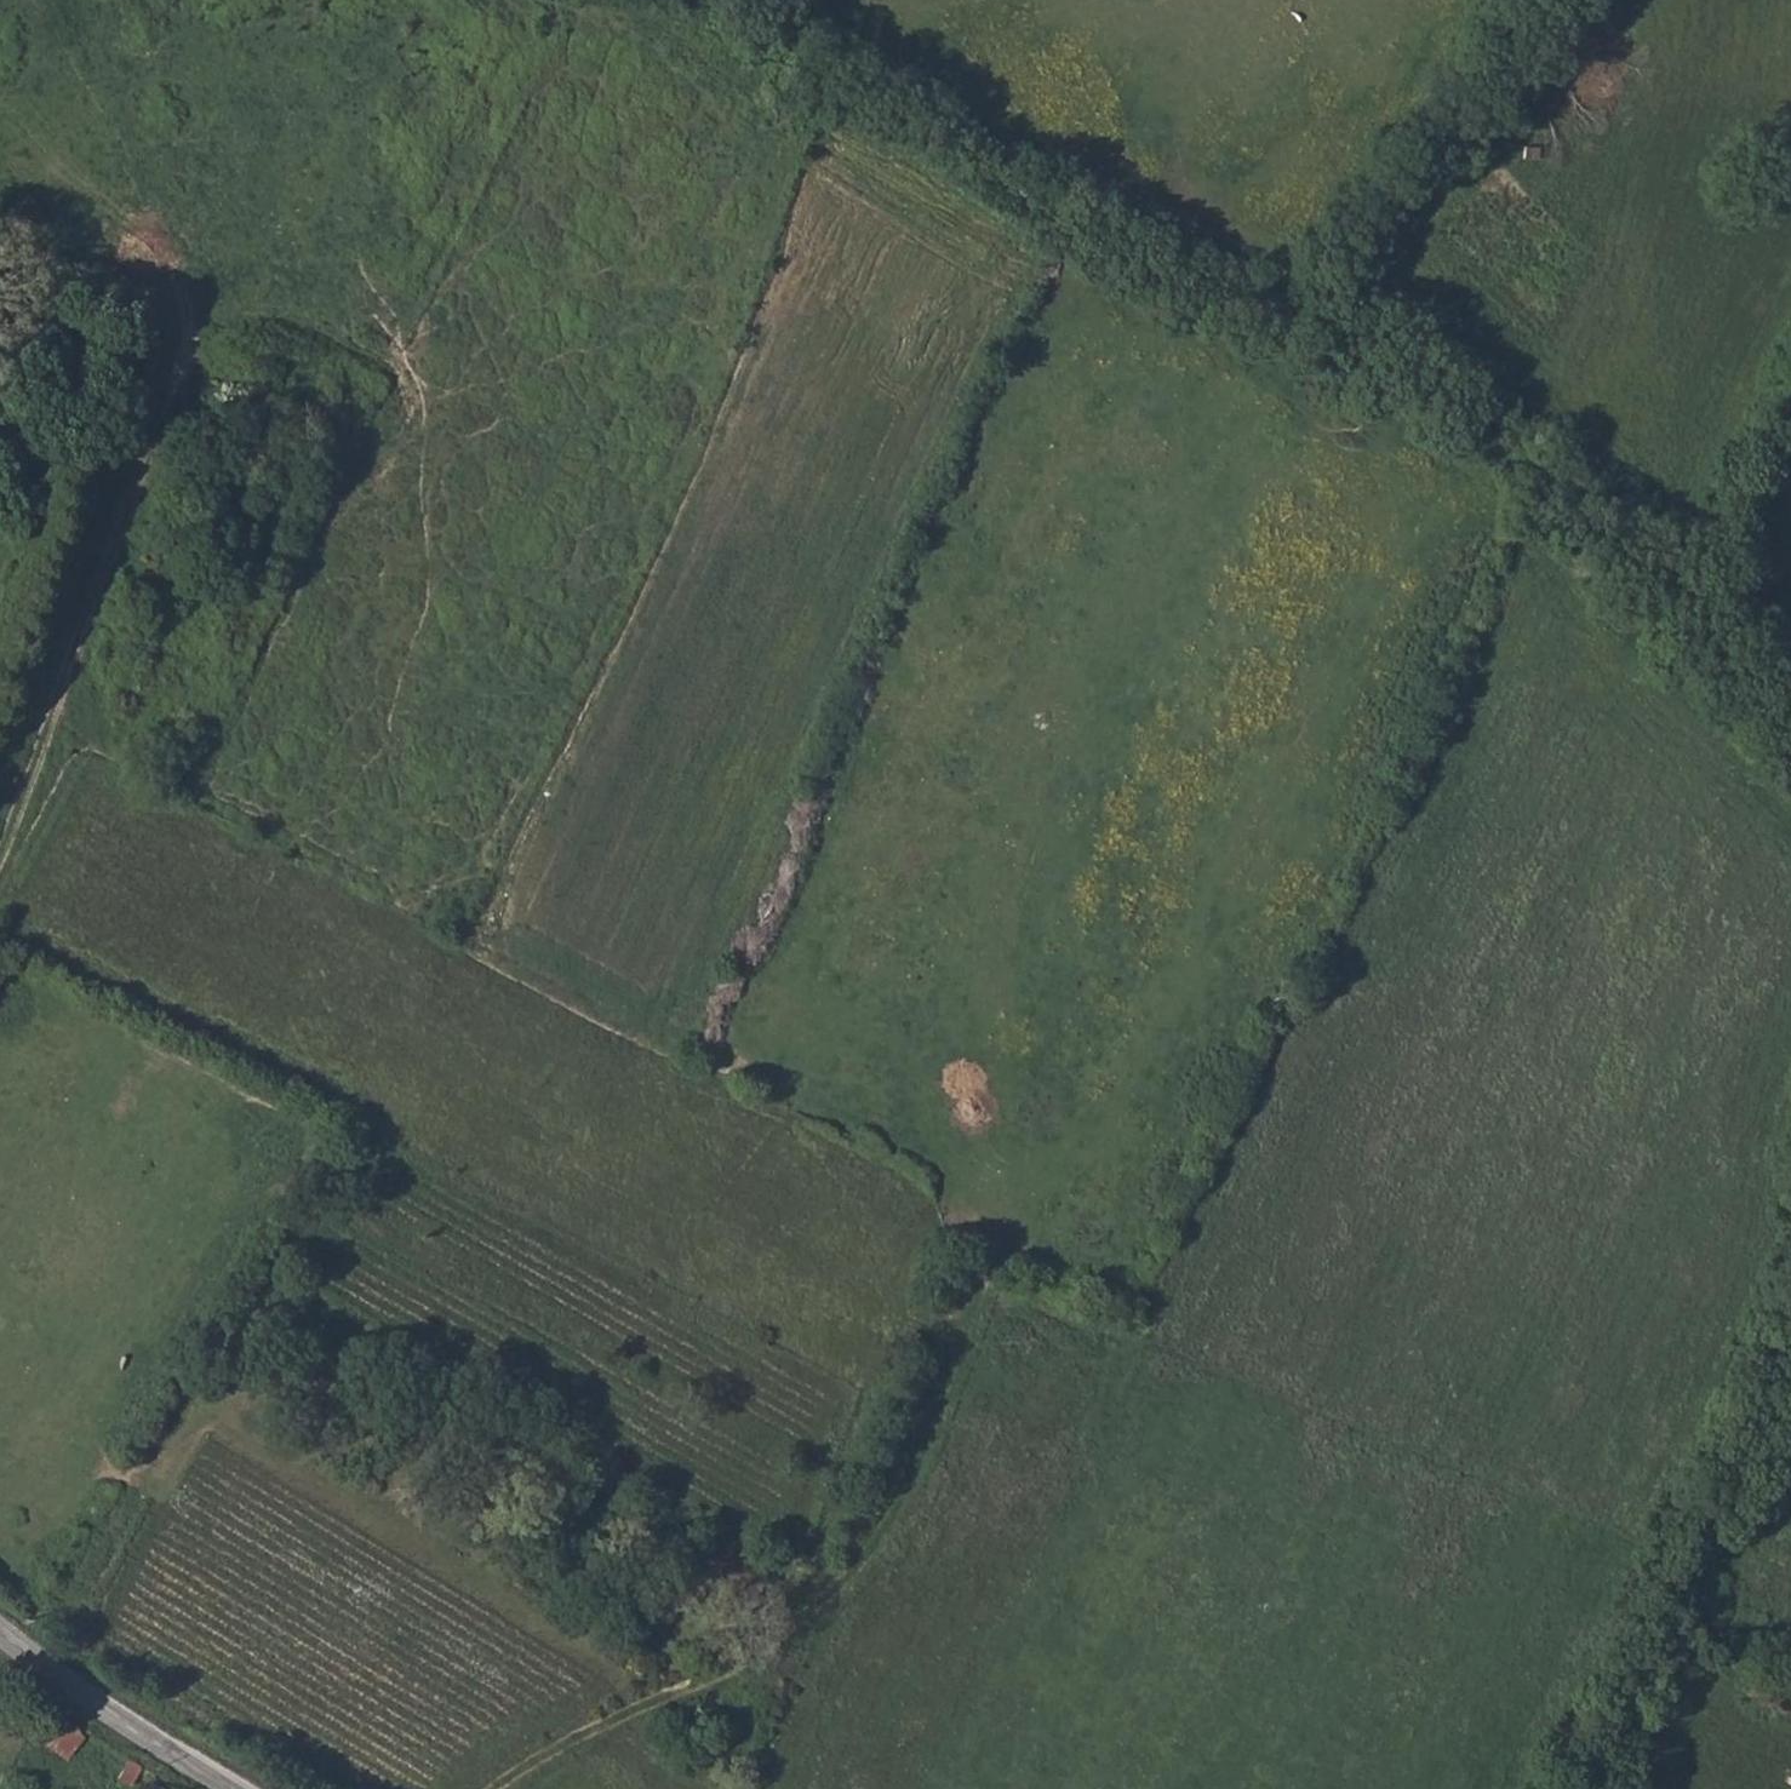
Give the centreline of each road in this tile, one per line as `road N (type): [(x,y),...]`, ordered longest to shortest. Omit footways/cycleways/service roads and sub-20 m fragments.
road 1 (unclassified): [(736,0),(734,18),(1069,236),(1357,344),(1494,436),(1790,732)]
road 2 (track): [(508,1788),(582,1736),(712,1685),(791,1638),(845,1575),(951,1328)]
road 3 (track): [(1790,1307),(1746,1460),(1585,1788)]
road 4 (unclassified): [(0,1639),(227,1788)]

